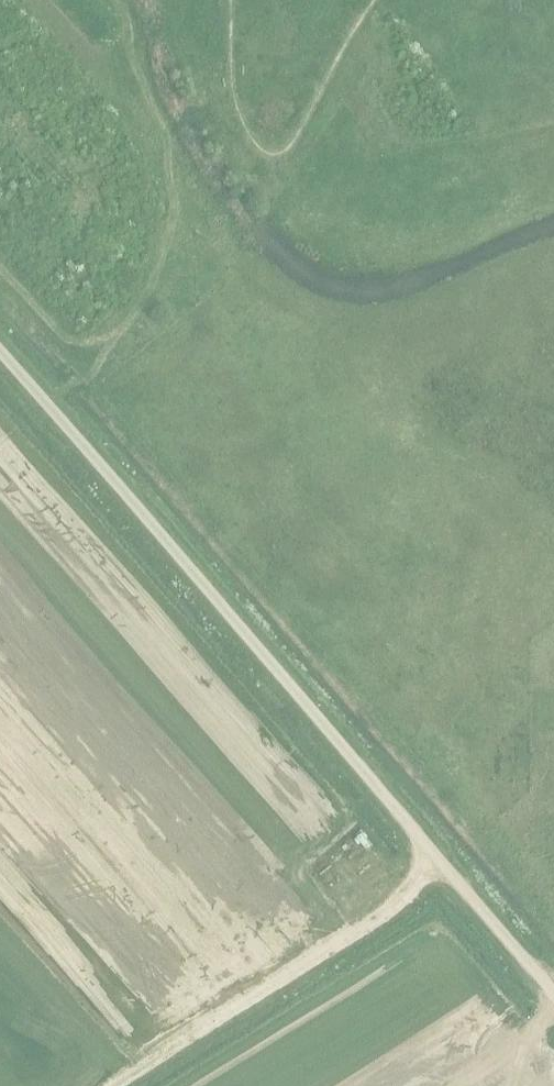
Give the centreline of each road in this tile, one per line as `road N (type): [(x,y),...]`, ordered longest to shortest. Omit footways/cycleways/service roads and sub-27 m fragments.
road 1 (unclassified): [(553,995),(0,353)]
road 2 (track): [(436,857),(355,933),(107,1085)]
road 3 (track): [(0,273),(83,366),(50,408)]

